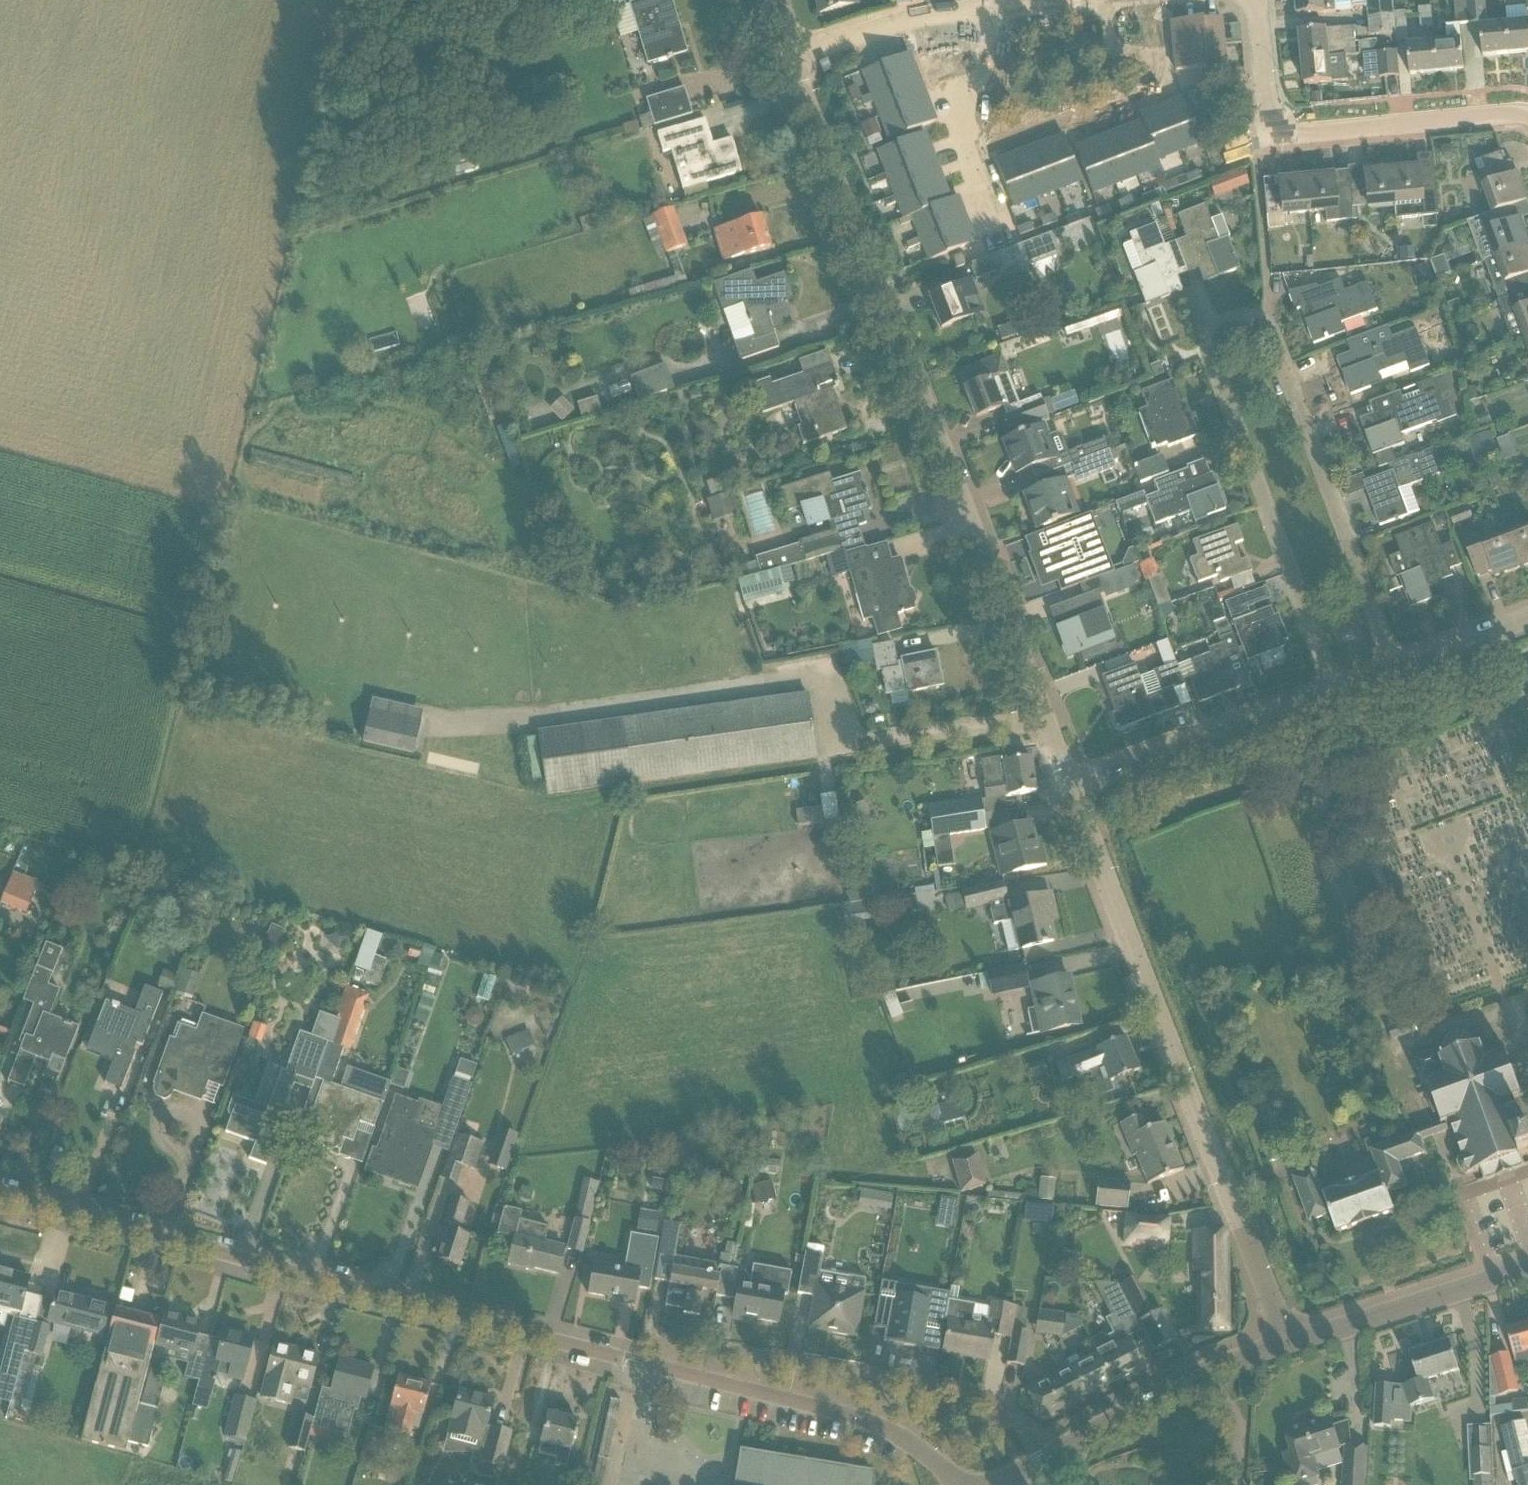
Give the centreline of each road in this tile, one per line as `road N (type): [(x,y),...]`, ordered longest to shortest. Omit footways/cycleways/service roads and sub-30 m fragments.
road 1 (residential): [(1396,669),(1282,324),(1266,302),(1243,297),(1215,333),(1213,368),(1334,691)]
road 2 (residential): [(1073,789),(789,58)]
road 3 (unclassified): [(709,1380),(0,1196)]
road 4 (residential): [(1283,1345),(1073,789)]
road 5 (residential): [(1527,118),(1307,133),(1278,126),(1266,96),(1256,0)]
road 6 (residential): [(1028,1436),(993,1399),(939,1384),(720,1347),(709,1380)]
road 7 (unclassified): [(967,163),(1158,93),(1165,84),(1156,59),(1111,47),(1104,0)]
road 8 (tertiary): [(996,1484),(1210,1369),(1283,1345)]
road 9 (residential): [(1073,789),(1334,691)]
road 10 (residential): [(956,1484),(900,1436),(860,1419),(709,1380)]
road 11 (tertiary): [(1283,1345),(1527,1265)]
road 12 (residential): [(789,58),(919,17),(992,9)]
road 13 (unclassified): [(992,9),(983,75),(963,94),(967,163)]
road 14 (residential): [(1396,669),(1527,620)]

